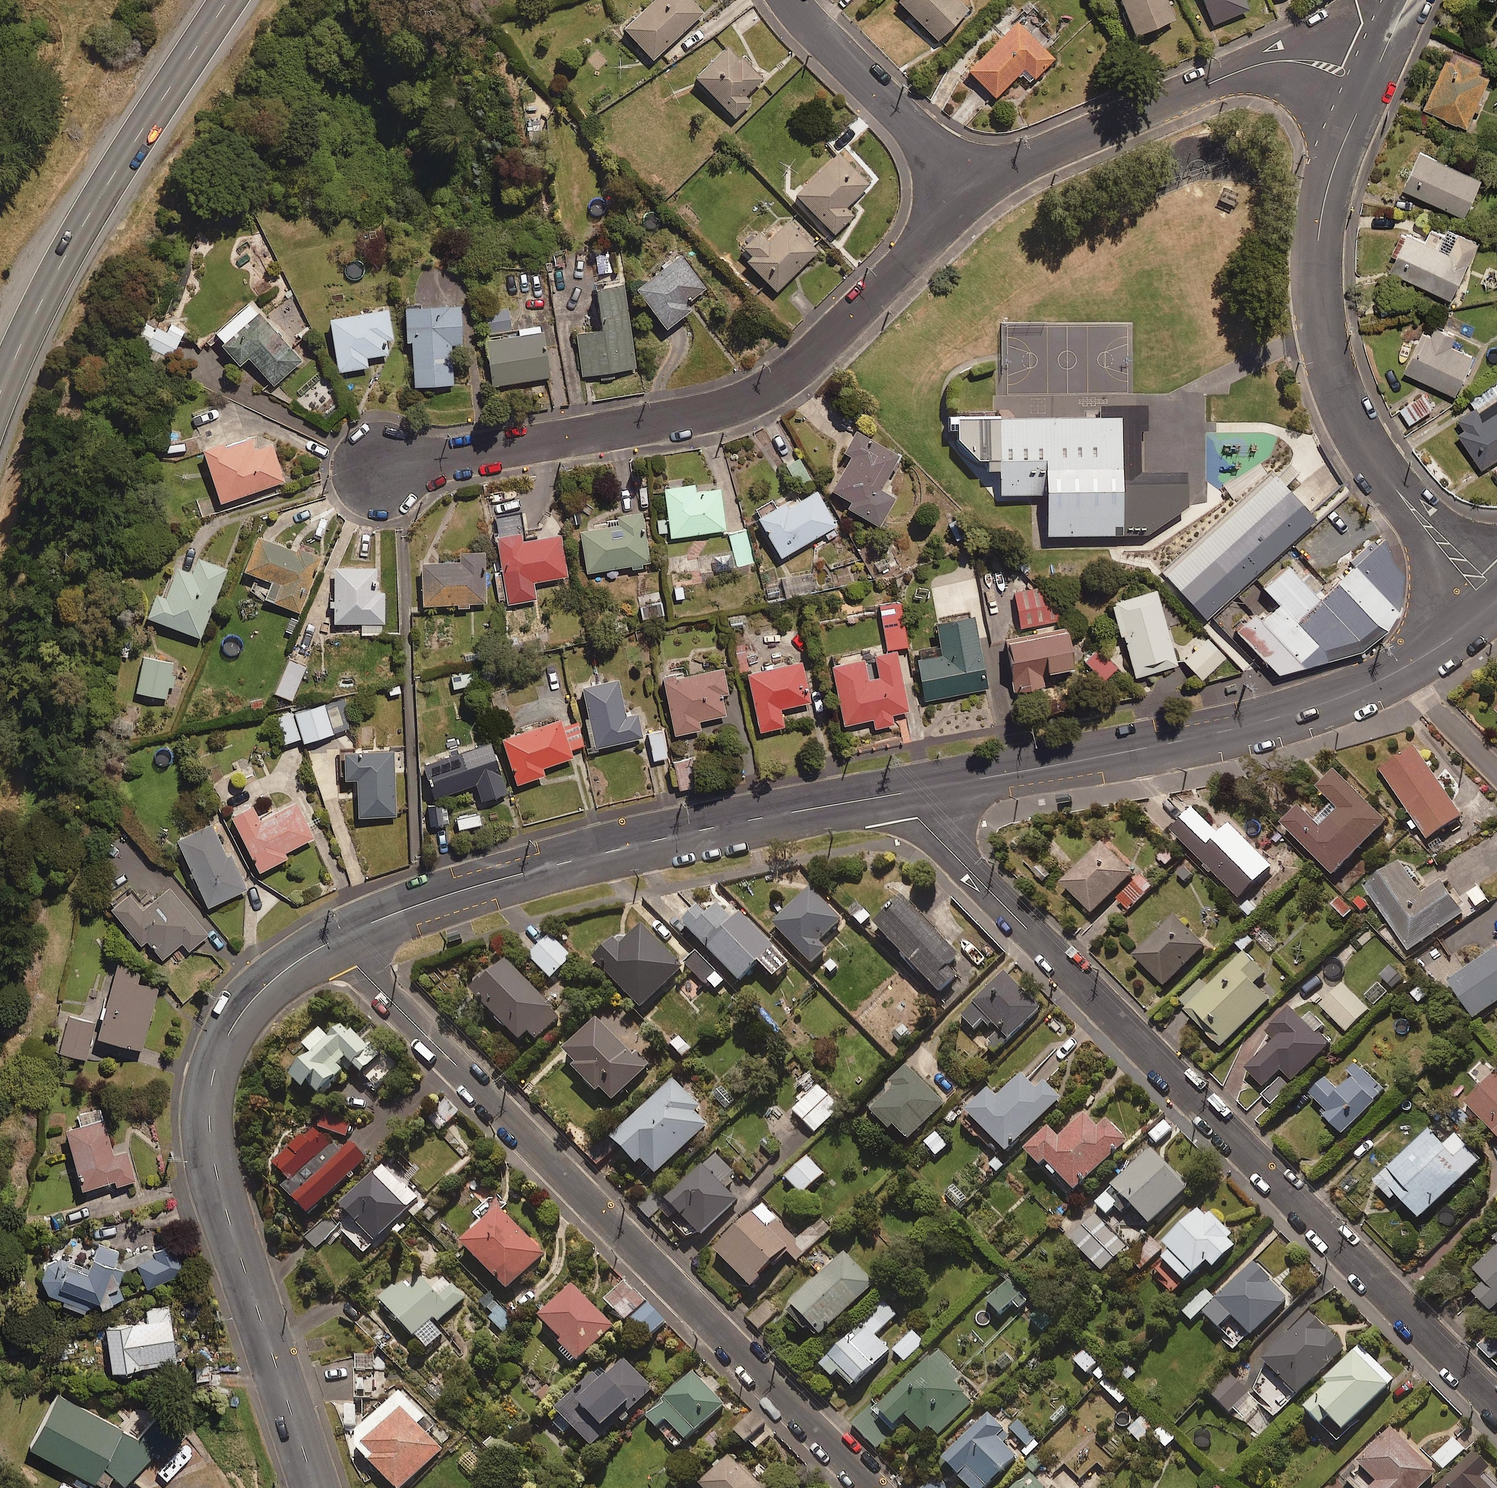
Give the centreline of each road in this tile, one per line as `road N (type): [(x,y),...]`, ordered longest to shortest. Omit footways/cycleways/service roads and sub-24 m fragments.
road 1 (unclassified): [(900,792),(1496,1403)]
road 2 (residential): [(330,942),(875,1487)]
road 3 (residential): [(367,468),(659,420),(773,385),(968,180)]
road 4 (tertiary): [(1496,604),(1403,668),(1300,711),(900,792)]
road 5 (tertiary): [(330,942),(279,974),(229,1032),(209,1103),(227,1214),(315,1487)]
road 6 (tertiary): [(900,792),(484,884),(330,942)]
road 7 (residential): [(1343,82),(1324,139),(1312,242),(1331,372),(1360,440),(1496,603)]
road 8 (trunk): [(0,397),(119,168),(227,0)]
road 9 (residential): [(968,180),(1236,67),(1343,82)]
road 10 (residential): [(806,0),(968,180)]

